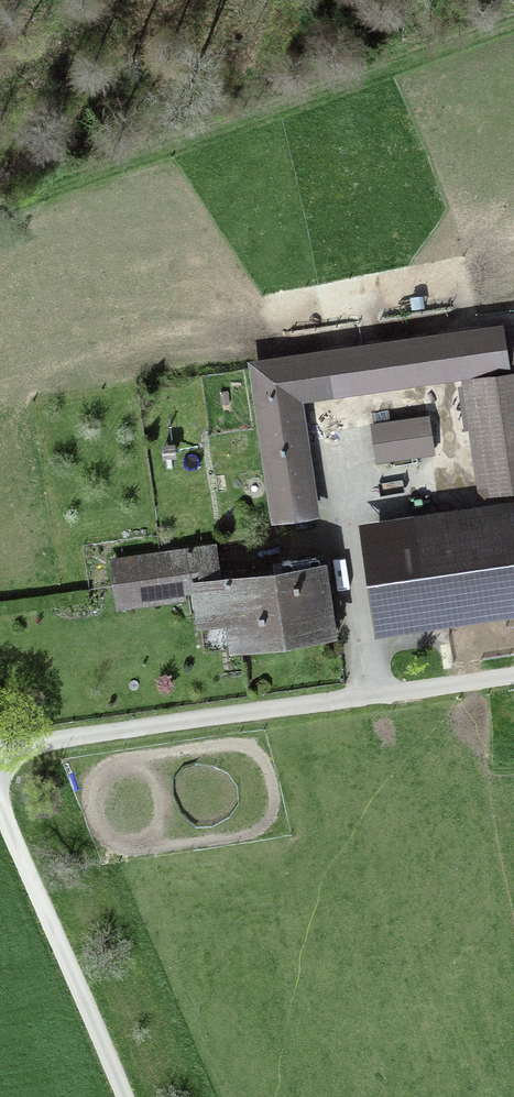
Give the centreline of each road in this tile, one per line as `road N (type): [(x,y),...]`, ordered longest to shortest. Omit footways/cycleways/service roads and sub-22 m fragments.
road 1 (unclassified): [(0,750),(513,675)]
road 2 (residential): [(0,803),(122,1096)]

